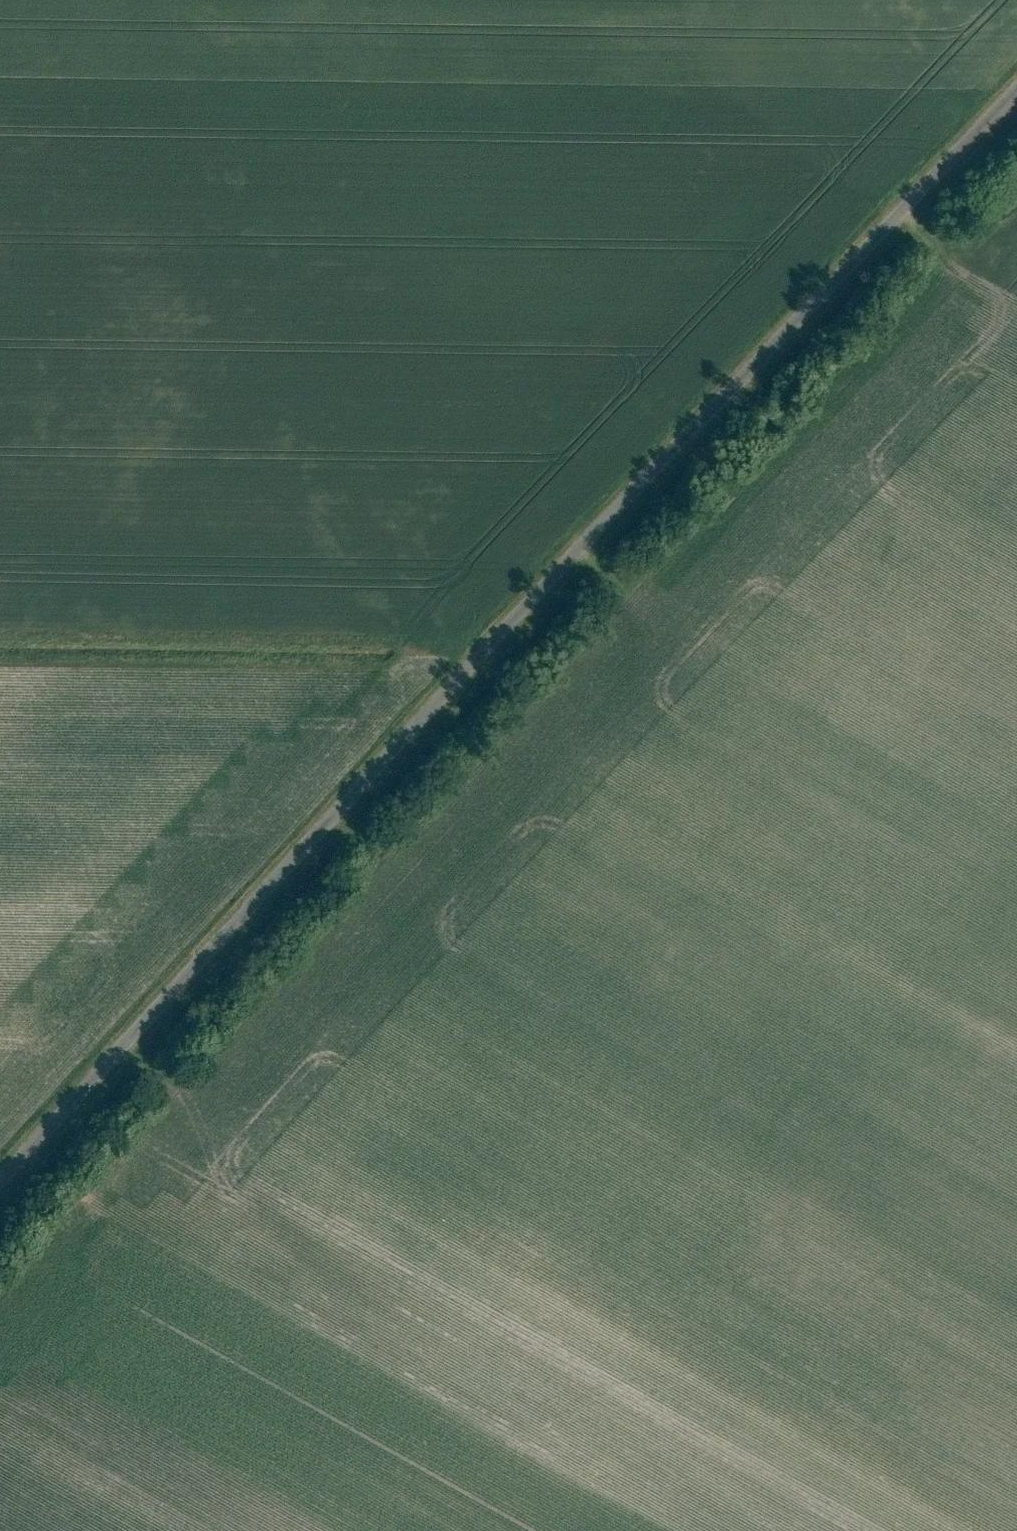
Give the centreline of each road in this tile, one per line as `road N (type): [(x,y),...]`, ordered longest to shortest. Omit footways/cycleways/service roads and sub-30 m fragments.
road 1 (track): [(1016,95),(579,551),(0,1182)]

